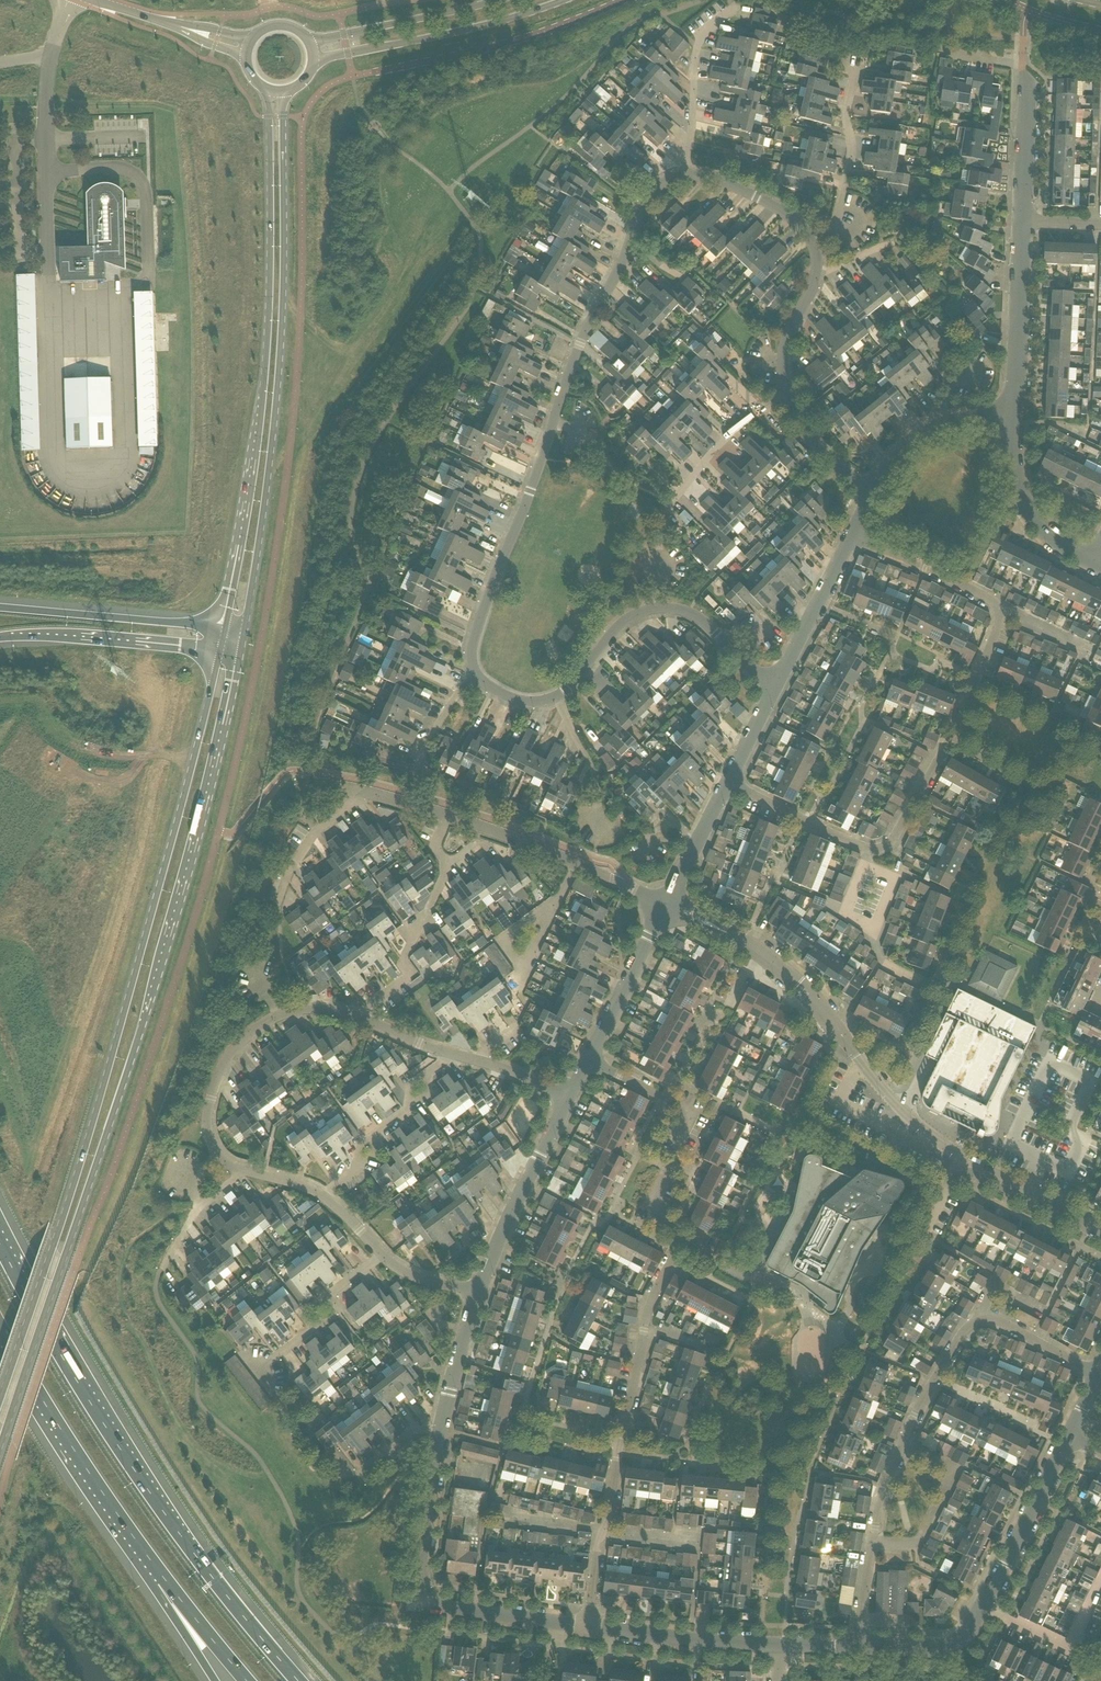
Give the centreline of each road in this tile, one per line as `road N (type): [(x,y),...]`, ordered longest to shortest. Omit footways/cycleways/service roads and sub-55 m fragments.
road 1 (primary): [(0,1448),(182,899),(242,644)]
road 2 (residential): [(660,605),(623,620),(556,697),(515,701),(474,671),(473,637),(585,318),(645,191),(688,175)]
road 3 (primary): [(220,652),(107,1072),(0,1402)]
road 4 (residential): [(588,1627),(599,1533),(652,1298),(685,1234),(643,1212),(694,1115),(588,1060)]
road 5 (residential): [(728,783),(870,851),(892,840),(951,741),(1000,620),(996,604),(851,537)]
road 6 (tertiary): [(242,644),(272,456),(283,315),(283,93)]
road 7 (residential): [(1100,1233),(922,1133),(879,1090),(799,983),(743,942),(667,903)]
road 8 (tertiary): [(272,91),(271,318),(256,458),(226,627)]
road 9 (motorway): [(301,1680),(195,1554),(0,1240)]
road 10 (residential): [(859,1648),(886,1485),(933,1381),(979,1311),(1099,1376)]
road 11 (residential): [(246,1170),(220,1156),(207,1111),(234,1049),(259,1026),(293,1011),(328,1009),(452,1055)]
road 12 (residential): [(667,903),(515,838),(366,792)]
road 13 (residential): [(557,1622),(423,1603),(415,1589),(441,1431)]
road 14 (motorway): [(0,1332),(164,1586)]
road 15 (residential): [(660,605),(662,529),(671,503),(710,451),(757,409),(786,399)]
road 16 (tertiary): [(315,62),(487,26),(567,0)]
road 17 (motorway): [(226,627),(0,608)]
road 18 (motorway): [(0,637),(220,652)]
road 19 (residential): [(481,1293),(568,1100)]
road 20 (residential): [(1012,423),(1022,221)]
road 21 (residential): [(807,247),(821,242),(847,198),(848,66)]
road 22 (residential): [(1070,1434),(983,1607)]
road 23 (tertiary): [(500,0),(311,42)]
road 24 (residential): [(780,1647),(588,1627)]
road 25 (residential): [(688,175),(694,49),(737,5)]
road 26 (residential): [(588,1060),(667,903)]
road 27 (residential): [(1092,562),(1047,533),(1029,509),(1016,480),(1012,423)]
road 28 (residential): [(872,489),(883,461),(922,427),(1012,423)]
road 29 (residential): [(383,1252),(334,1293),(333,1312),(264,1366)]
road 30 (residential): [(774,689),(851,537)]
road 31 (residential): [(1022,221),(1030,86),(1023,55)]
road 32 (residential): [(807,247),(798,226),(752,192),(688,175)]
road 33 (residential): [(279,903),(316,831),(366,792)]
road 34 (residential): [(983,1607),(970,1633),(941,1649),(859,1648)]
road 35 (residential): [(774,689),(691,615),(660,605)]
road 36 (residential): [(441,1431),(481,1293)]
road 37 (residential): [(667,903),(728,783)]
road 38 (residential): [(163,1266),(201,1205),(246,1170)]
road 39 (residential): [(872,489),(803,438),(786,399)]
road 40 (residential): [(452,1055),(522,1073),(568,1100)]
road 41 (motorway): [(164,1586),(247,1680)]
road 42 (residential): [(786,399),(786,345),(809,278)]
road 43 (residential): [(333,1474),(361,1472),(424,1427),(441,1431)]

